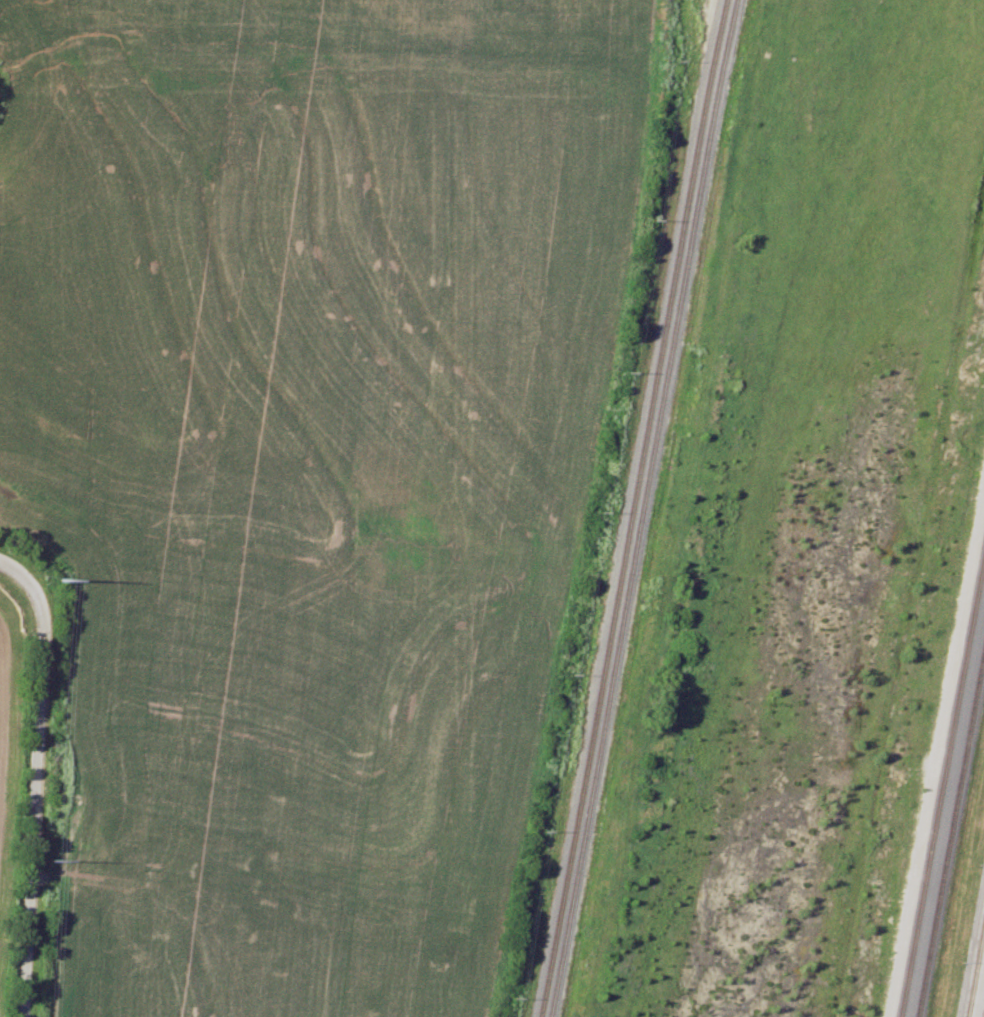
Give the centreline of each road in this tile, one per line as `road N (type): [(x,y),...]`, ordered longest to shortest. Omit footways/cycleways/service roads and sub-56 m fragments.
road 1 (residential): [(0,560),(36,585),(45,610),(25,1016)]

